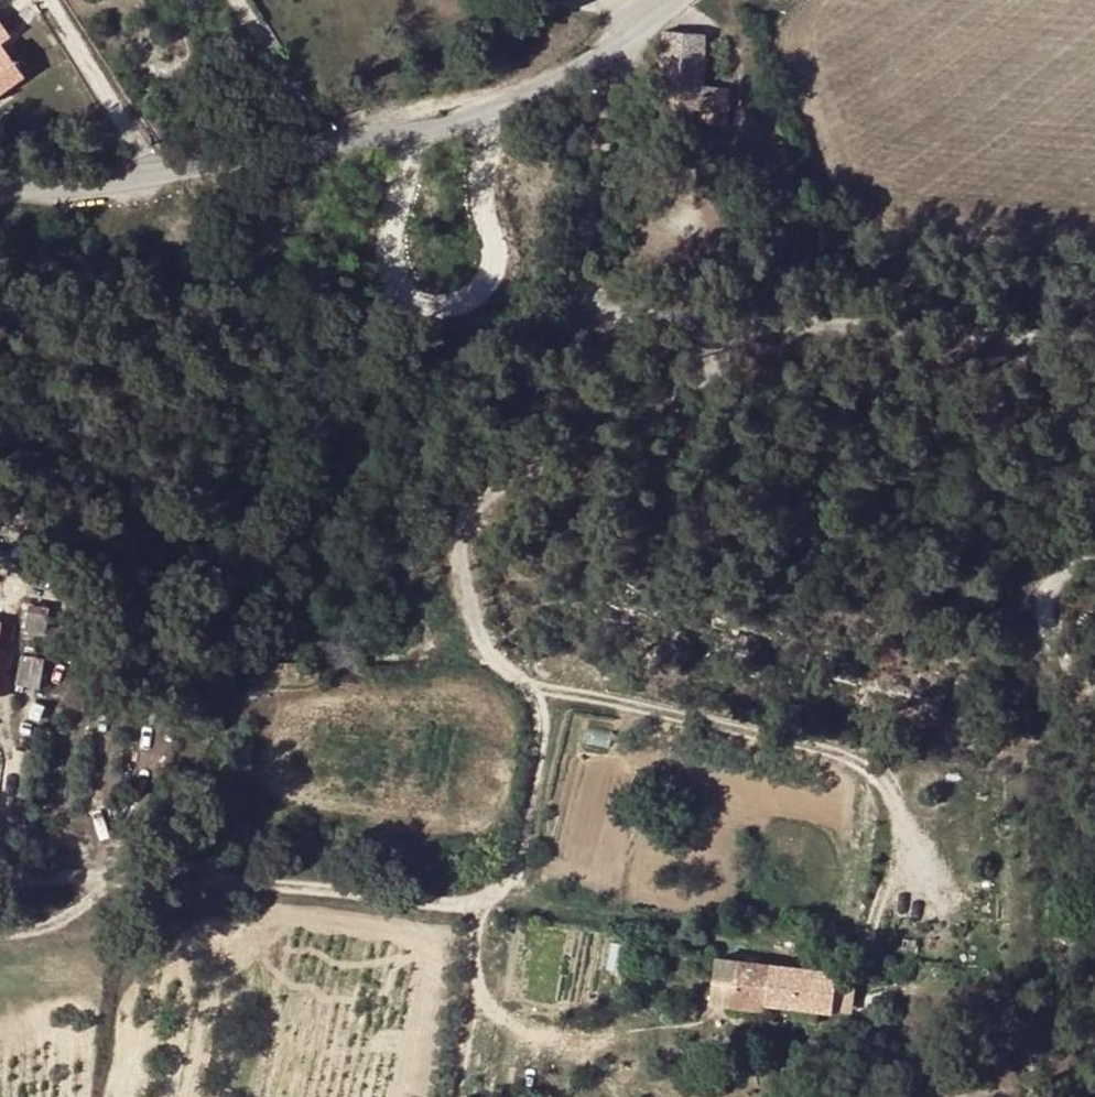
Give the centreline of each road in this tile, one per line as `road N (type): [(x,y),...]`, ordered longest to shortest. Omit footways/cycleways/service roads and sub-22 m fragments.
road 1 (unclassified): [(1094,331),(599,305),(581,275),(601,124),(643,15)]
road 2 (residential): [(162,173),(241,172),(446,128),(568,66),(643,15)]
road 3 (track): [(407,136),(386,255),(402,286),(426,305),(464,297),(496,258),(481,175),(488,107)]
road 4 (residential): [(162,173),(45,0)]
road 5 (residential): [(0,186),(38,190),(162,173)]

